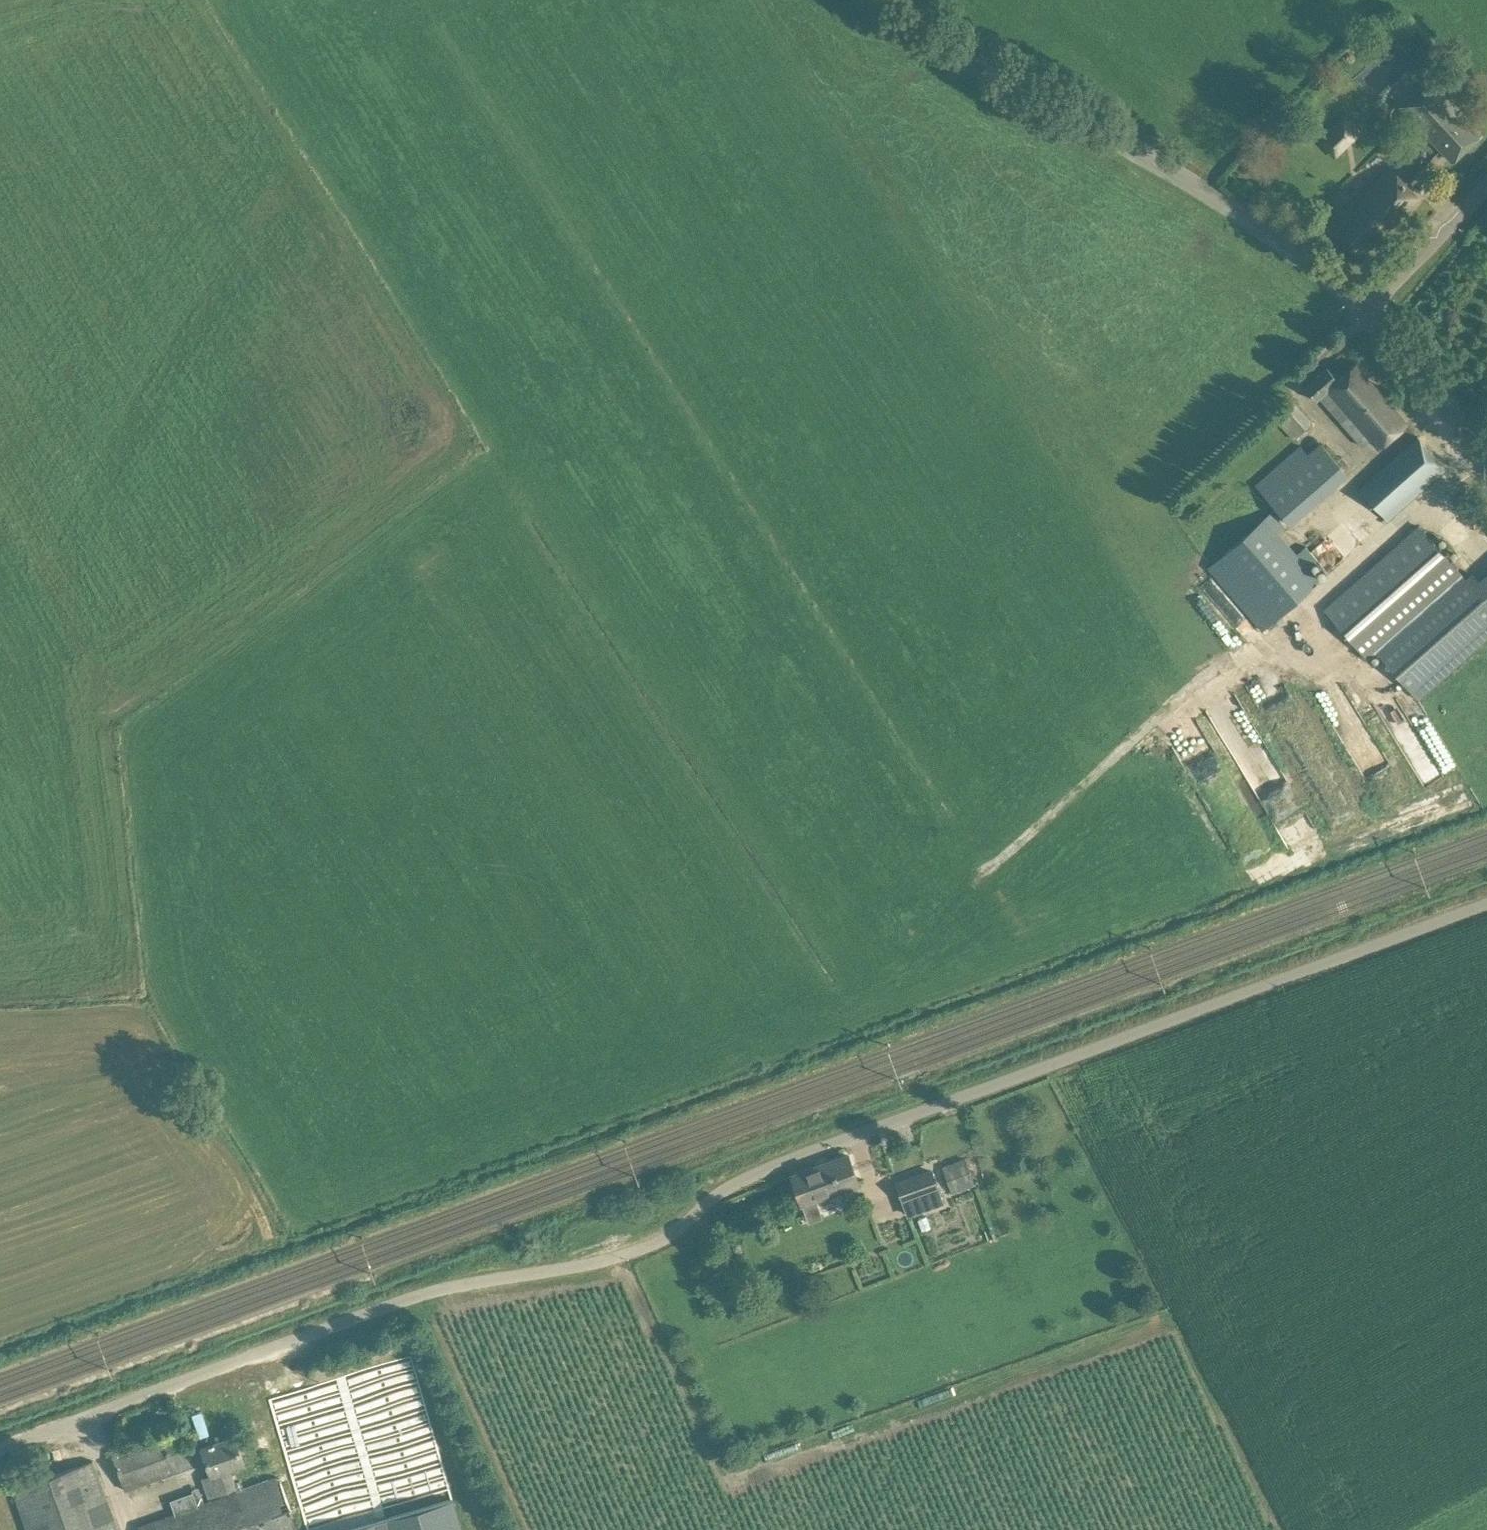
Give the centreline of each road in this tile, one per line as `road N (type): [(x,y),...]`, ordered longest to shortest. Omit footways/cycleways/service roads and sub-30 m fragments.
road 1 (unclassified): [(0,1455),(421,1292),(636,1251),(732,1182),(786,1160),(1486,900)]
road 2 (unclassified): [(1356,317),(1240,214),(1115,138),(966,62),(886,0)]
road 3 (unclassified): [(1356,317),(1486,183)]
road 4 (unclassified): [(1486,449),(1356,317)]

